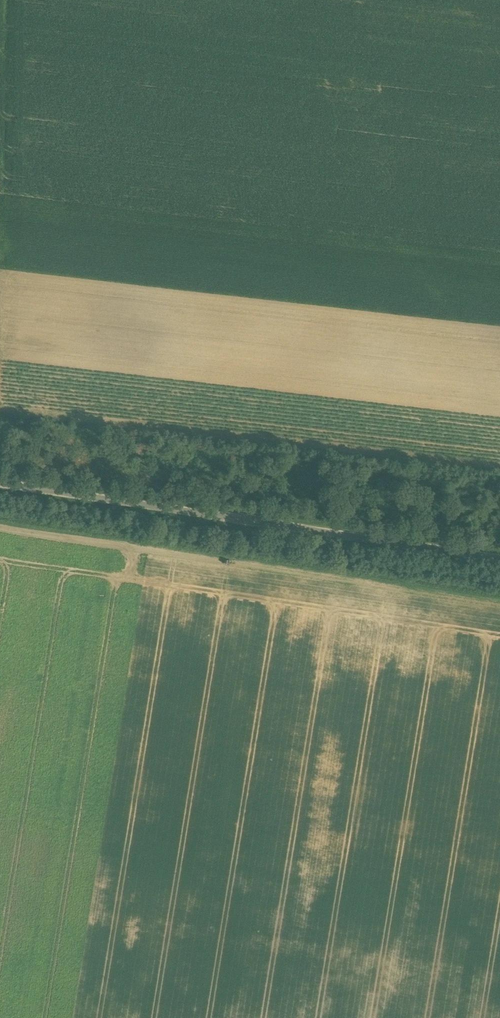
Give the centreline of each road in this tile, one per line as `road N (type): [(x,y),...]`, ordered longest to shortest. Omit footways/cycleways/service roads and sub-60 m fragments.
road 1 (unclassified): [(0,483),(499,560)]

